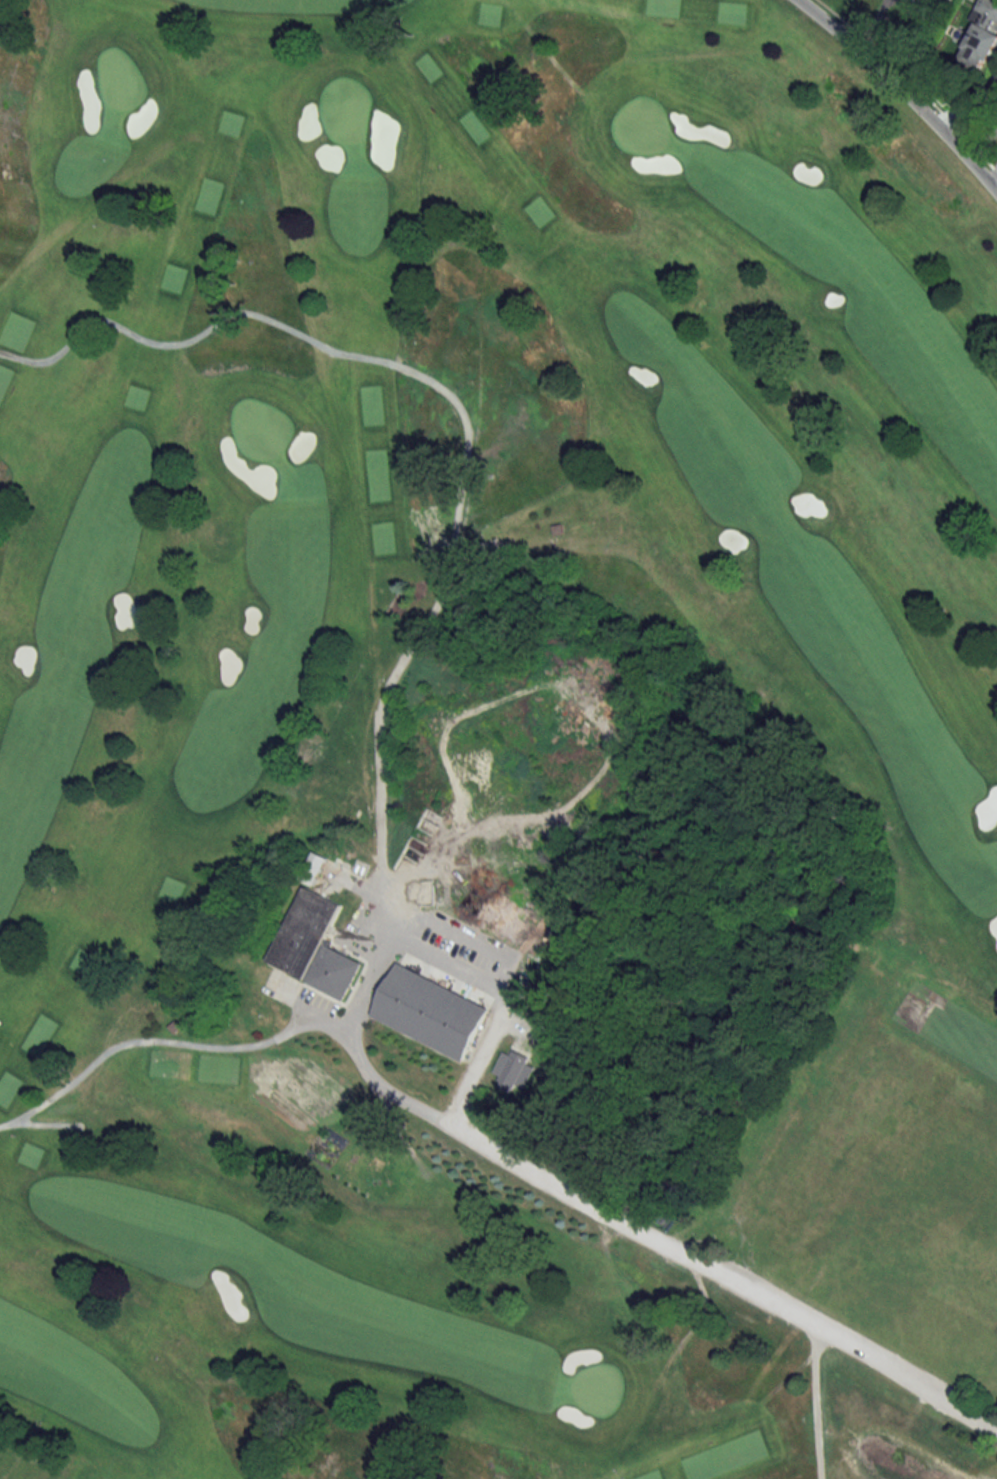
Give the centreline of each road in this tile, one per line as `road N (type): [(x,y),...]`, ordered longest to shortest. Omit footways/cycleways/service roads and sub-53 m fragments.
road 1 (residential): [(996,195),(799,0)]

